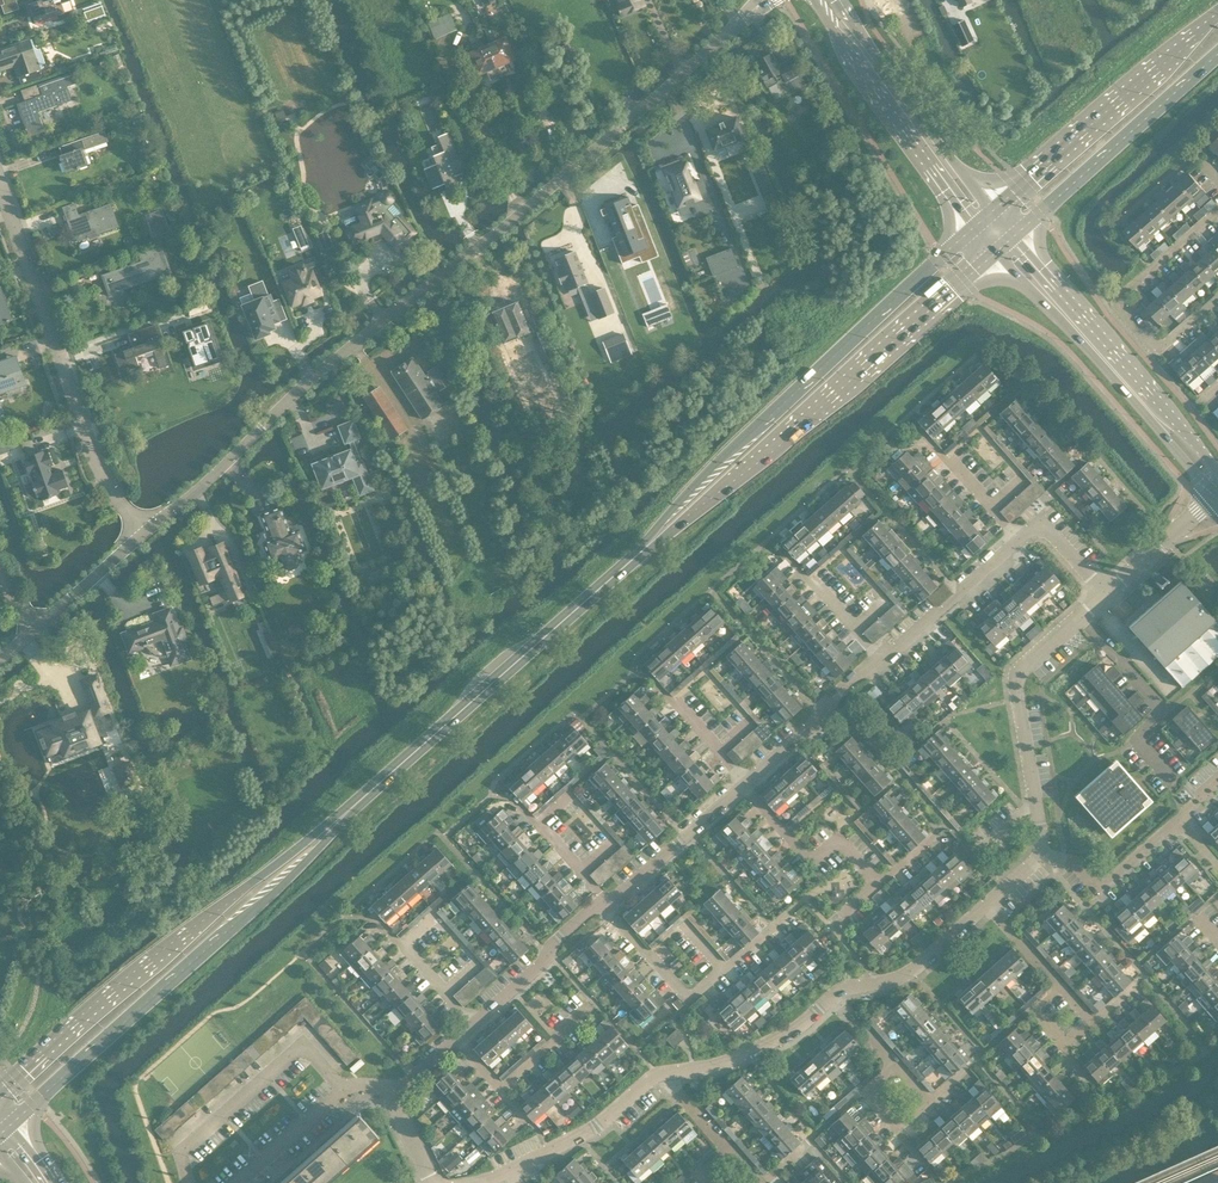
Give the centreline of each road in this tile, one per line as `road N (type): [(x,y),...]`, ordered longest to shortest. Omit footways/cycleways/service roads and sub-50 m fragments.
road 1 (unclassified): [(145,530),(334,358),(473,251),(763,0)]
road 2 (primary): [(987,218),(738,444),(637,555)]
road 3 (primary): [(637,555),(1005,242)]
road 4 (primary): [(6,1125),(264,902),(332,825)]
road 5 (primary): [(332,825),(134,972),(0,1089)]
road 6 (primary): [(332,825),(637,555)]
road 7 (residential): [(145,530),(100,470),(0,185)]
road 8 (tertiary): [(1217,487),(1005,242)]
road 9 (primary): [(1217,14),(987,218)]
road 10 (primary): [(1005,242),(1217,54)]
road 11 (residential): [(1217,211),(1116,301),(1158,352),(1217,302)]
road 12 (secondary): [(987,218),(826,0)]
road 13 (residential): [(1040,857),(1017,679),(1080,618)]
road 14 (residential): [(1080,618),(1161,710),(1136,740),(1170,780)]
road 15 (residential): [(188,1182),(179,1151),(303,1045)]
road 16 (residential): [(664,1074),(736,1060),(796,1029),(831,998)]
road 17 (residential): [(508,1172),(597,1128),(664,1074)]
road 18 (residential): [(603,903),(745,784)]
road 19 (residential): [(745,784),(880,659)]
road 20 (residential): [(831,998),(904,976),(987,909)]
road 21 (residential): [(880,659),(1018,540)]
road 22 (residential): [(474,1025),(603,903)]
road 23 (residential): [(1040,857),(1069,862),(1100,888),(1178,819)]
road 24 (residential): [(603,903),(684,994),(694,996),(723,969)]
road 25 (residential): [(1106,595),(1217,496)]
road 26 (residential): [(36,628),(145,530)]
road 27 (residential): [(343,1088),(237,1182)]
road 28 (residential): [(745,784),(811,863),(838,839)]
road 29 (residential): [(501,1091),(594,1002)]
road 30 (residential): [(1018,540),(1039,521),(1106,595)]

